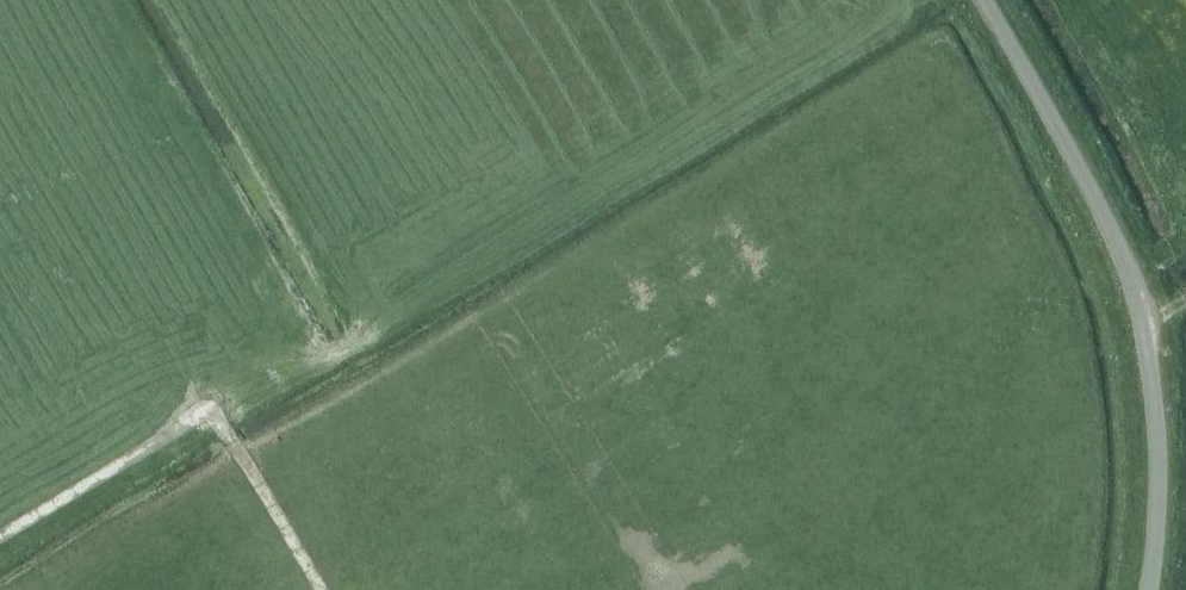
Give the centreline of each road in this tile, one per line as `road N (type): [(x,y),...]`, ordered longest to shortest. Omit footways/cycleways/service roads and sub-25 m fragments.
road 1 (unclassified): [(1152,589),(1160,424),(1147,296),(1095,180),(991,0)]
road 2 (track): [(320,589),(219,421),(198,414),(0,535)]

